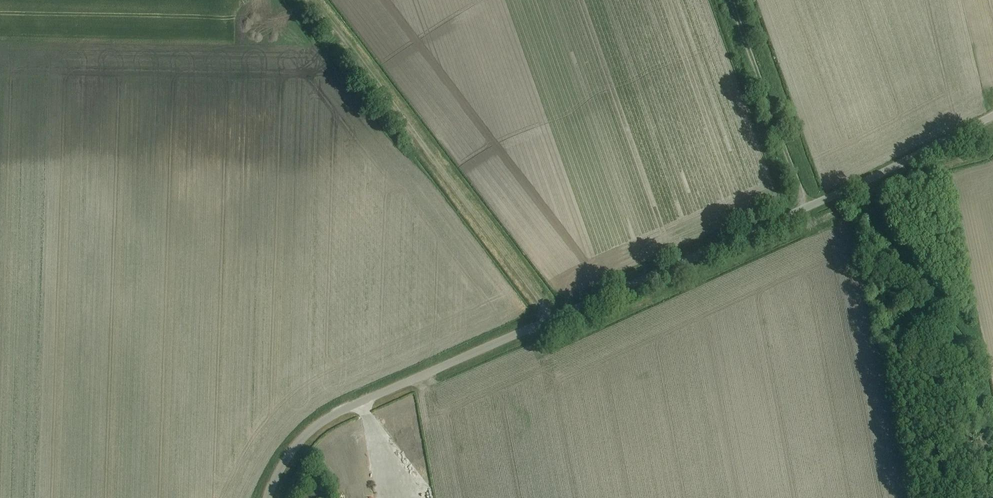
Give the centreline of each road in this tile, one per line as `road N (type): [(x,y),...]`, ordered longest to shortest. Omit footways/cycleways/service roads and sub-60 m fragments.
road 1 (unclassified): [(268,497),(299,442),(342,410),(850,189),(992,117)]
road 2 (track): [(549,321),(314,0)]
road 3 (track): [(731,0),(807,208)]
road 4 (track): [(850,189),(975,335)]

